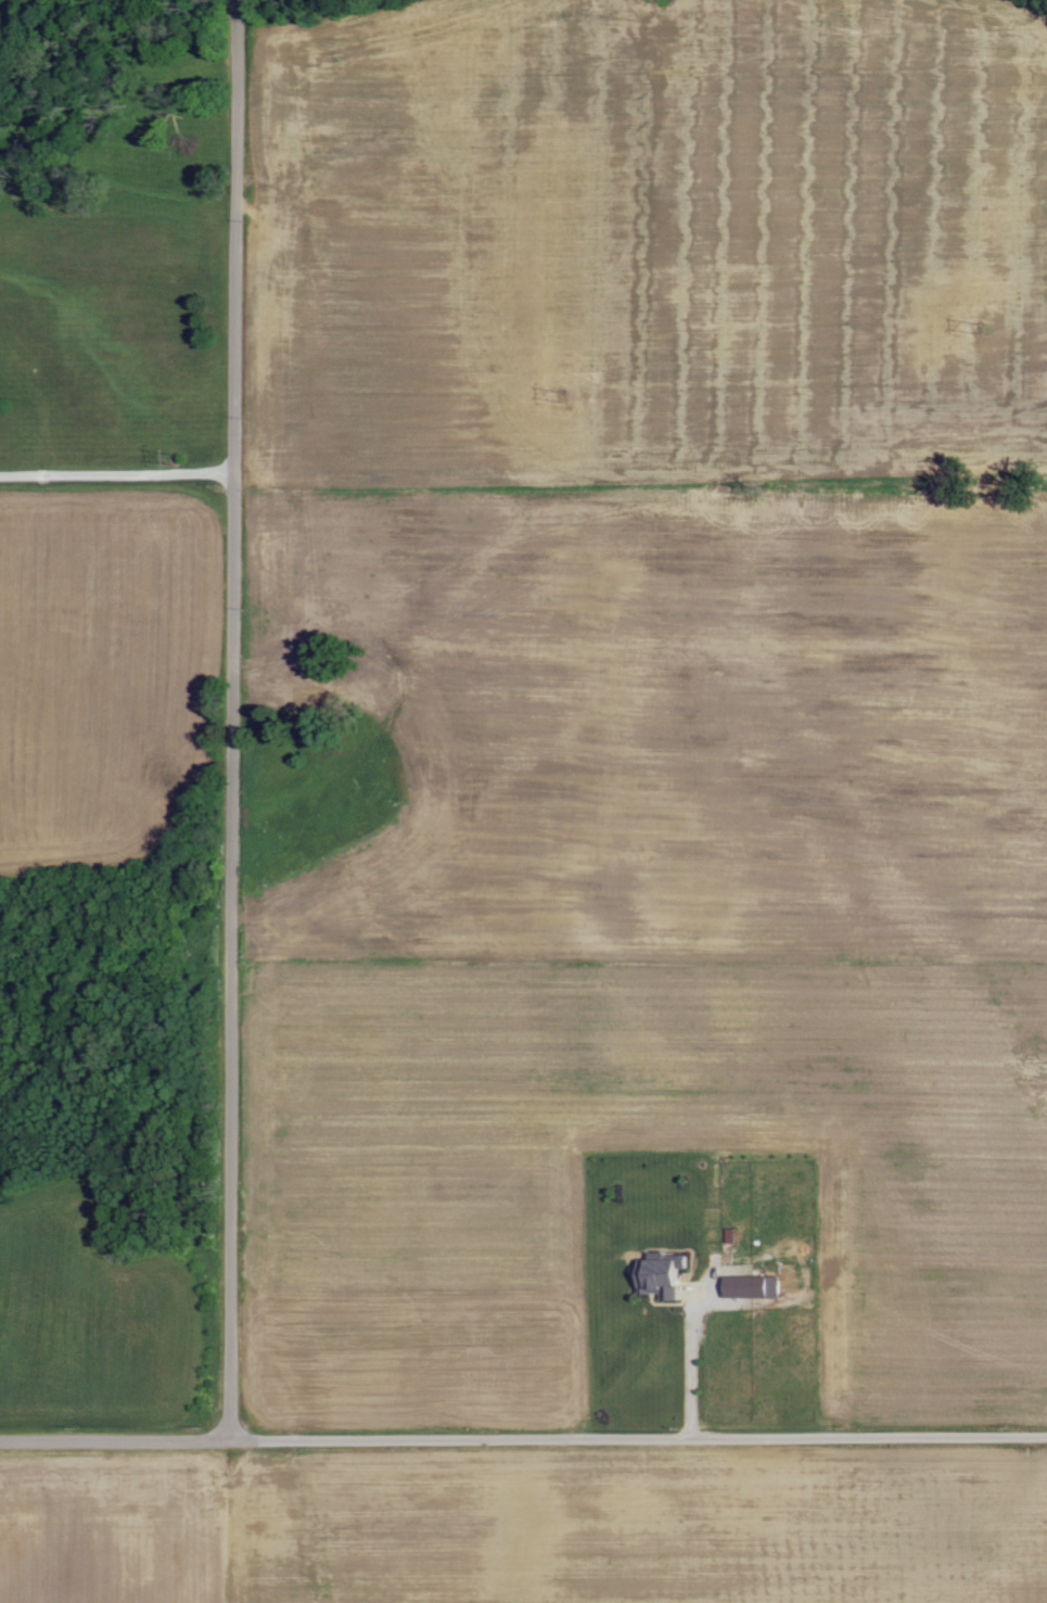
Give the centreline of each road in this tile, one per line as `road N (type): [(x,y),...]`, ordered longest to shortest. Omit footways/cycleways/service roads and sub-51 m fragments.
road 1 (residential): [(232,1443),(240,0)]
road 2 (residential): [(1046,1439),(0,1441)]

